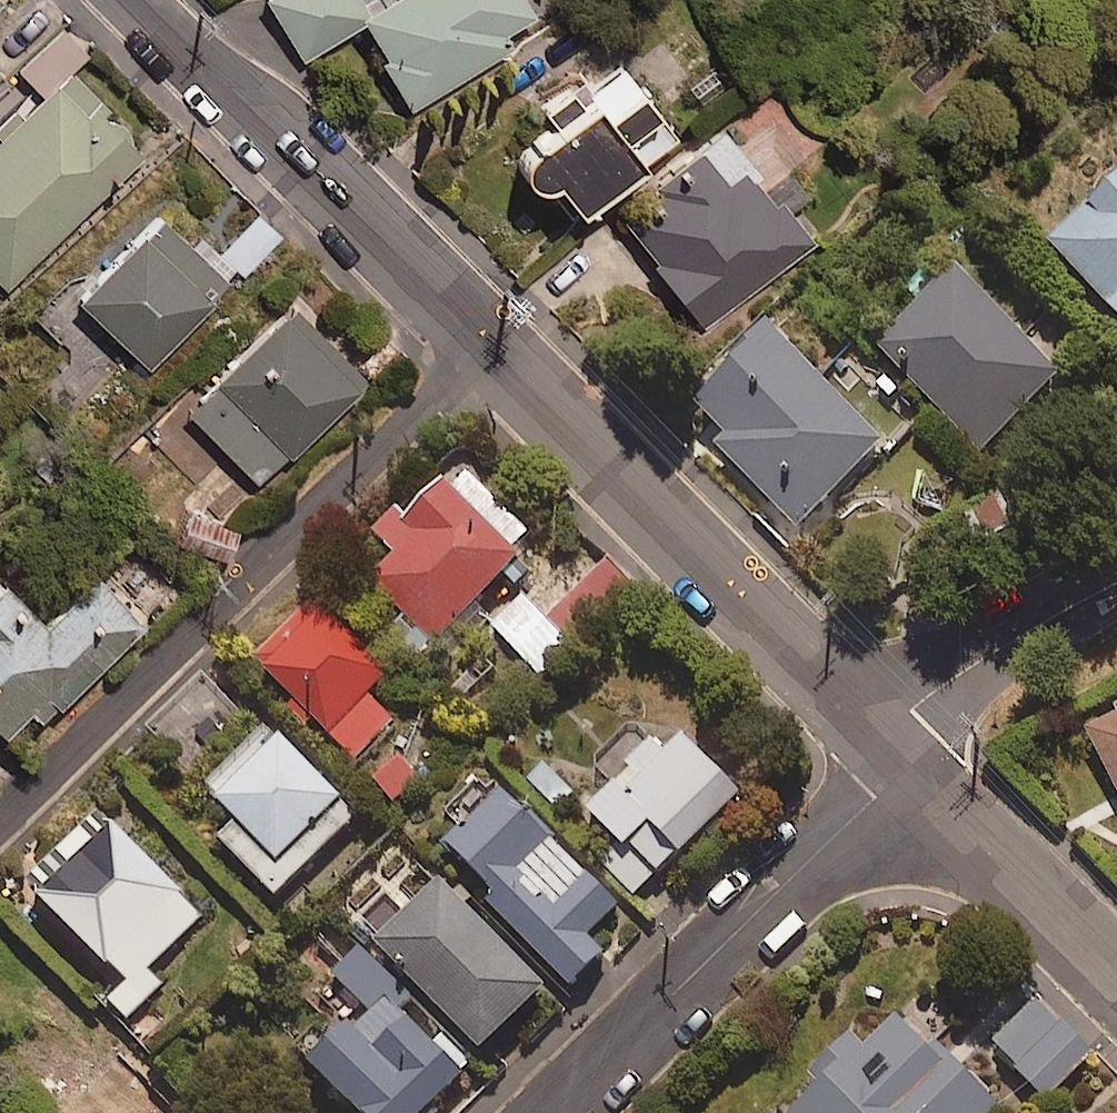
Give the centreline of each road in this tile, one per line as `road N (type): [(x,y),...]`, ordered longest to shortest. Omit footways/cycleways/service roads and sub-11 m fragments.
road 1 (residential): [(0,812),(482,345)]
road 2 (tertiary): [(482,345),(901,766)]
road 3 (residential): [(901,766),(552,1112)]
road 4 (tertiary): [(133,0),(482,345)]
road 5 (tertiary): [(901,766),(1116,976)]
road 6 (residential): [(1116,583),(959,673),(912,712),(901,766)]

